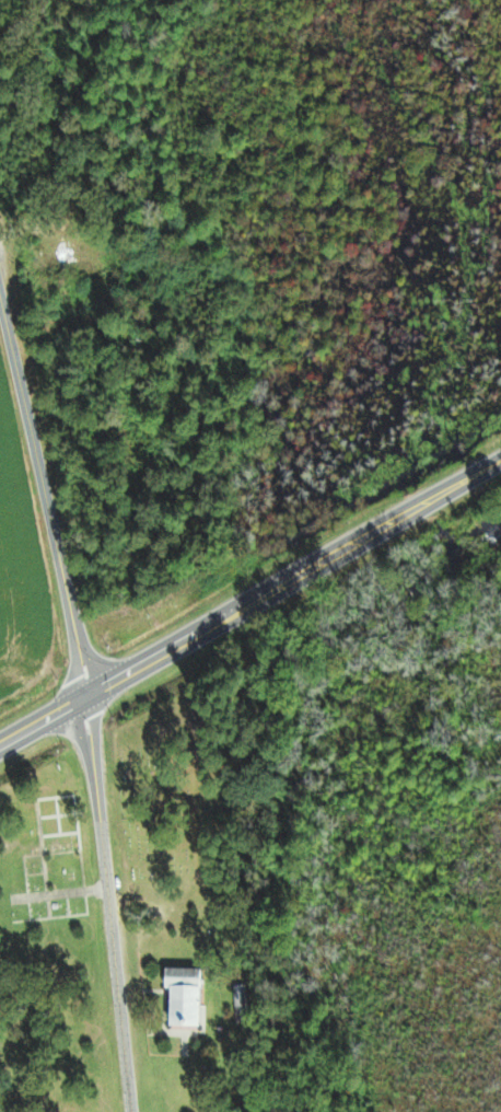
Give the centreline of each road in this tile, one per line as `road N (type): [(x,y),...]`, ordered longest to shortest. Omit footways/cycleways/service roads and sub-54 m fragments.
road 1 (trunk): [(81,695),(487,465)]
road 2 (residential): [(130,1111),(81,695)]
road 3 (residential): [(0,307),(81,695)]

